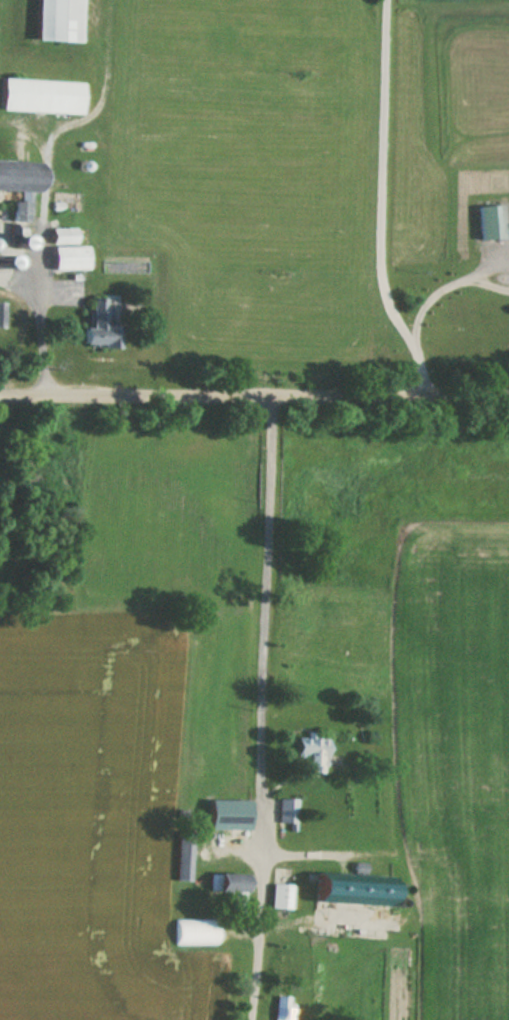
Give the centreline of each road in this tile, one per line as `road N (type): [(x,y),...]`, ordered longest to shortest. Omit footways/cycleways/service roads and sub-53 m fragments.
road 1 (residential): [(508,393),(0,389)]

